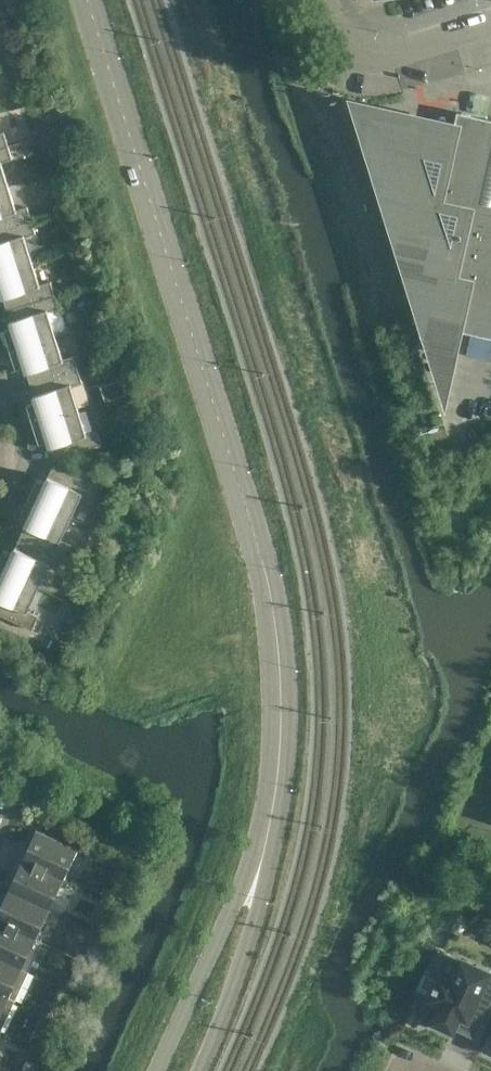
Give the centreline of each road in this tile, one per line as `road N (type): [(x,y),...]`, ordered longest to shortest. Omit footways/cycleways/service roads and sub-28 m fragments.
road 1 (tertiary): [(269,827),(280,762),(274,621),(253,528),(87,0)]
road 2 (tertiary): [(269,827),(159,1070)]
road 3 (tertiary): [(198,1070),(269,879),(269,827)]
road 4 (unclassified): [(490,28),(384,51),(359,44),(340,25),(331,0)]

